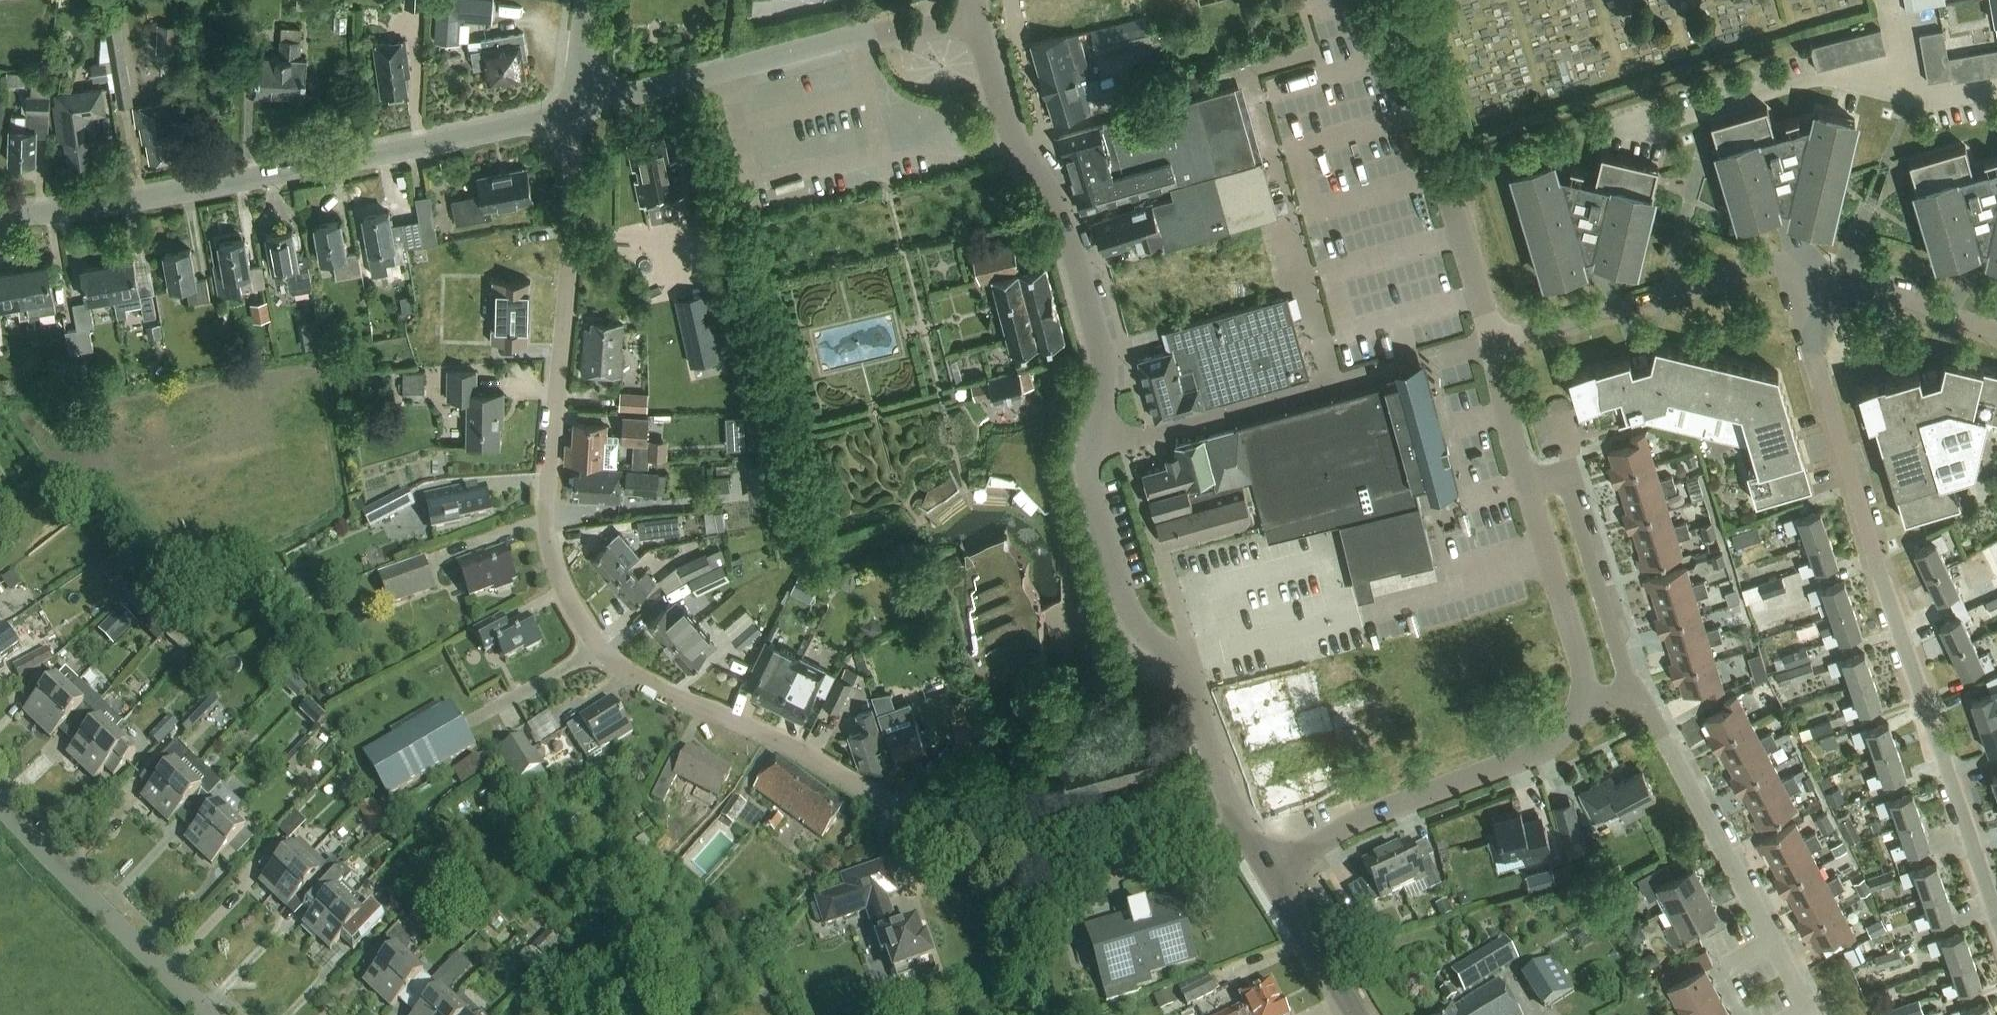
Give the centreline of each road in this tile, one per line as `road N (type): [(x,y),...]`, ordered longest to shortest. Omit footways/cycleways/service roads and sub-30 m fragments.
road 1 (residential): [(1241,831),(1138,866),(1054,873),(941,833),(762,733),(639,680),(594,641),(555,562),(548,525),(575,112)]
road 2 (tertiary): [(1241,831),(1188,674),(1128,606),(1094,506),(1090,465),(1103,357),(1066,227),(1006,124),(975,19)]
road 3 (residential): [(1996,914),(1815,356),(1840,280)]
road 4 (tertiary): [(0,221),(503,132),(575,112)]
road 5 (tertiary): [(575,112),(857,36),(975,19)]
road 6 (residential): [(1269,877),(1389,807),(1554,748),(1581,719),(1587,693)]
road 7 (residential): [(1840,280),(1773,259),(1493,342)]
road 8 (residential): [(1493,342),(1393,0)]
road 9 (residential): [(1777,946),(1630,683)]
road 10 (unclassified): [(212,1014),(0,803)]
road 11 (residential): [(1630,683),(1568,486),(1558,476),(1522,480)]
road 12 (residential): [(1587,693),(1522,480)]
road 13 (residential): [(1996,331),(1840,280)]
road 14 (tertiary): [(1357,1014),(1269,877)]
road 15 (residential): [(1522,480),(1493,342)]

